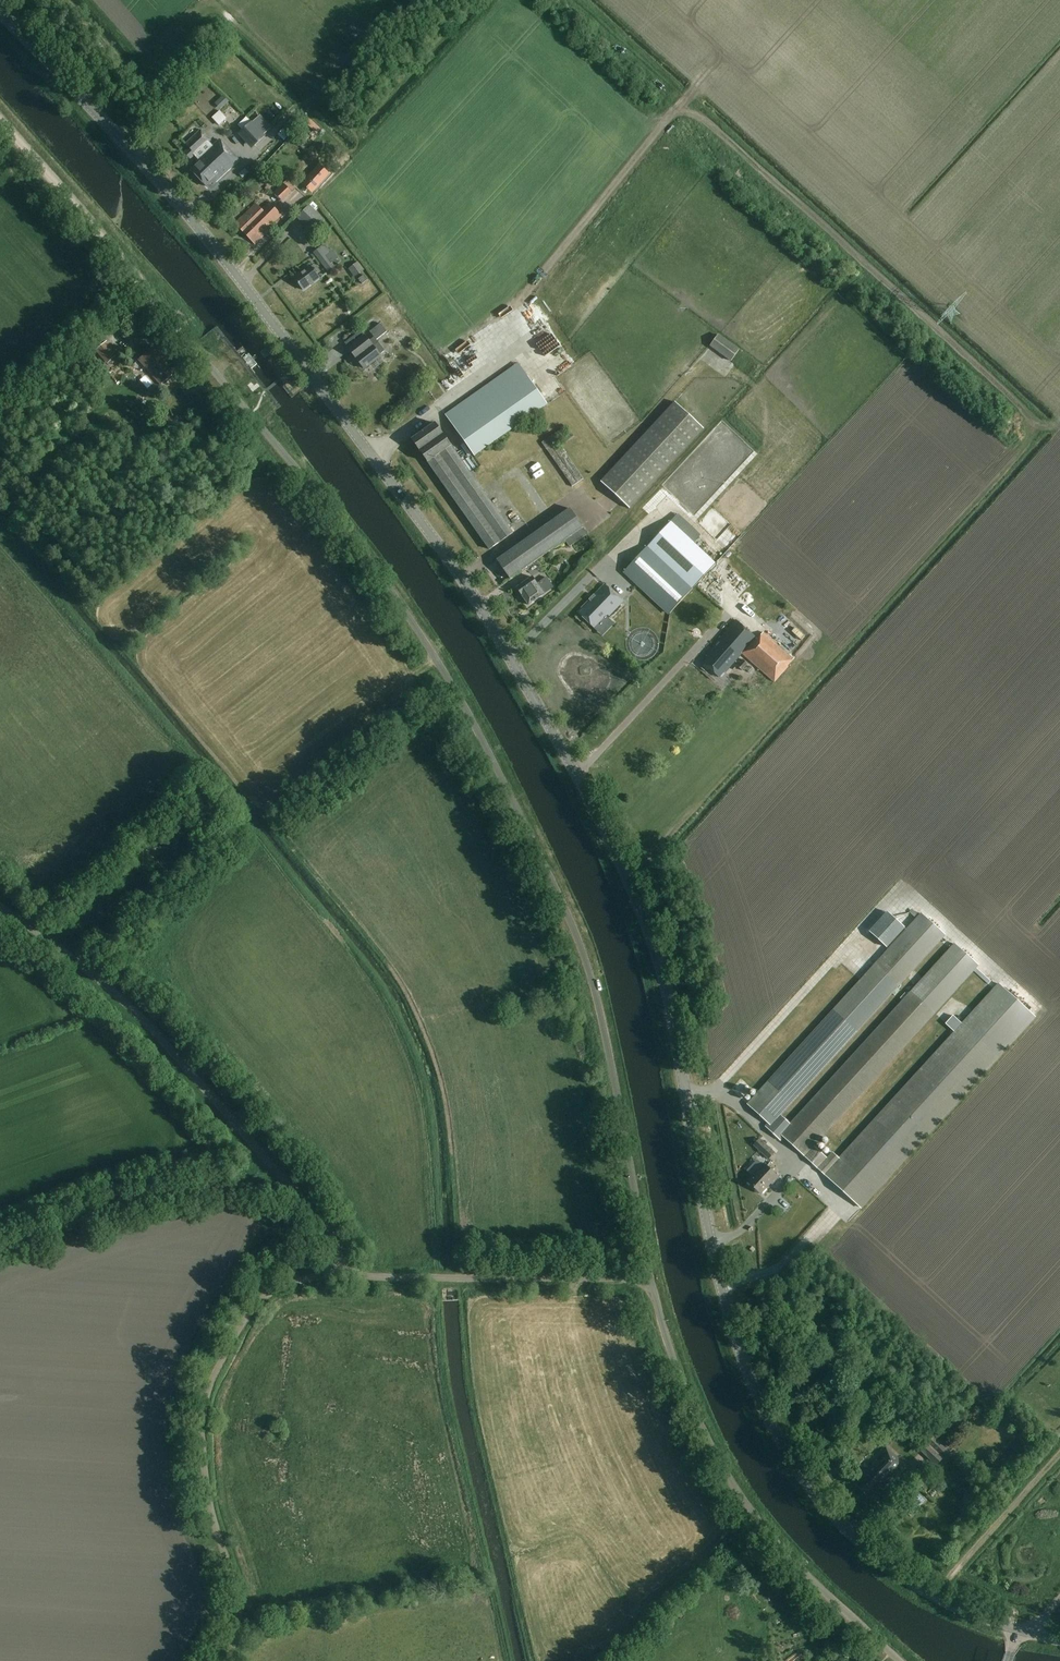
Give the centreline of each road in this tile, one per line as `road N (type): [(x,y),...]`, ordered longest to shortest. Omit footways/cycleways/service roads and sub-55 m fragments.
road 1 (tertiary): [(1015,1630),(931,1594),(869,1550),(795,1465),(758,1393),(724,1293),(656,950),(635,888),(568,756),(469,585),(224,255),(0,7)]
road 2 (unclassified): [(650,1280),(593,984),(546,865),(472,718),(330,506),(143,288)]
road 3 (unclassified): [(341,1255),(331,1234),(139,1015),(0,908)]
road 4 (unclassified): [(227,1660),(238,1609),(210,1499),(204,1407),(250,1312),(267,1294),(327,1276),(341,1255)]
road 5 (unclassified): [(896,1660),(799,1567),(741,1496),(692,1408),(650,1280)]
road 6 (unclassified): [(650,1280),(393,1277),(359,1275),(341,1255)]
road 7 (track): [(275,1169),(119,1198),(0,1240)]
road 8 (track): [(0,123),(143,288)]
road 9 (track): [(931,1594),(1059,1454)]

